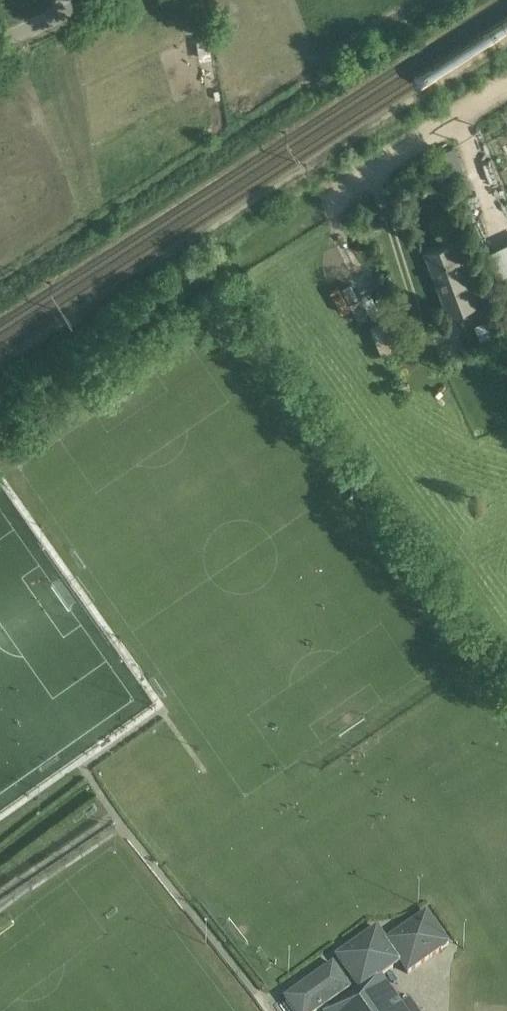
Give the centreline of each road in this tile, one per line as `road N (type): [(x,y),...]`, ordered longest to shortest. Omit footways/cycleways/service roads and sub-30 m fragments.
road 1 (track): [(376,175),(506,91)]

